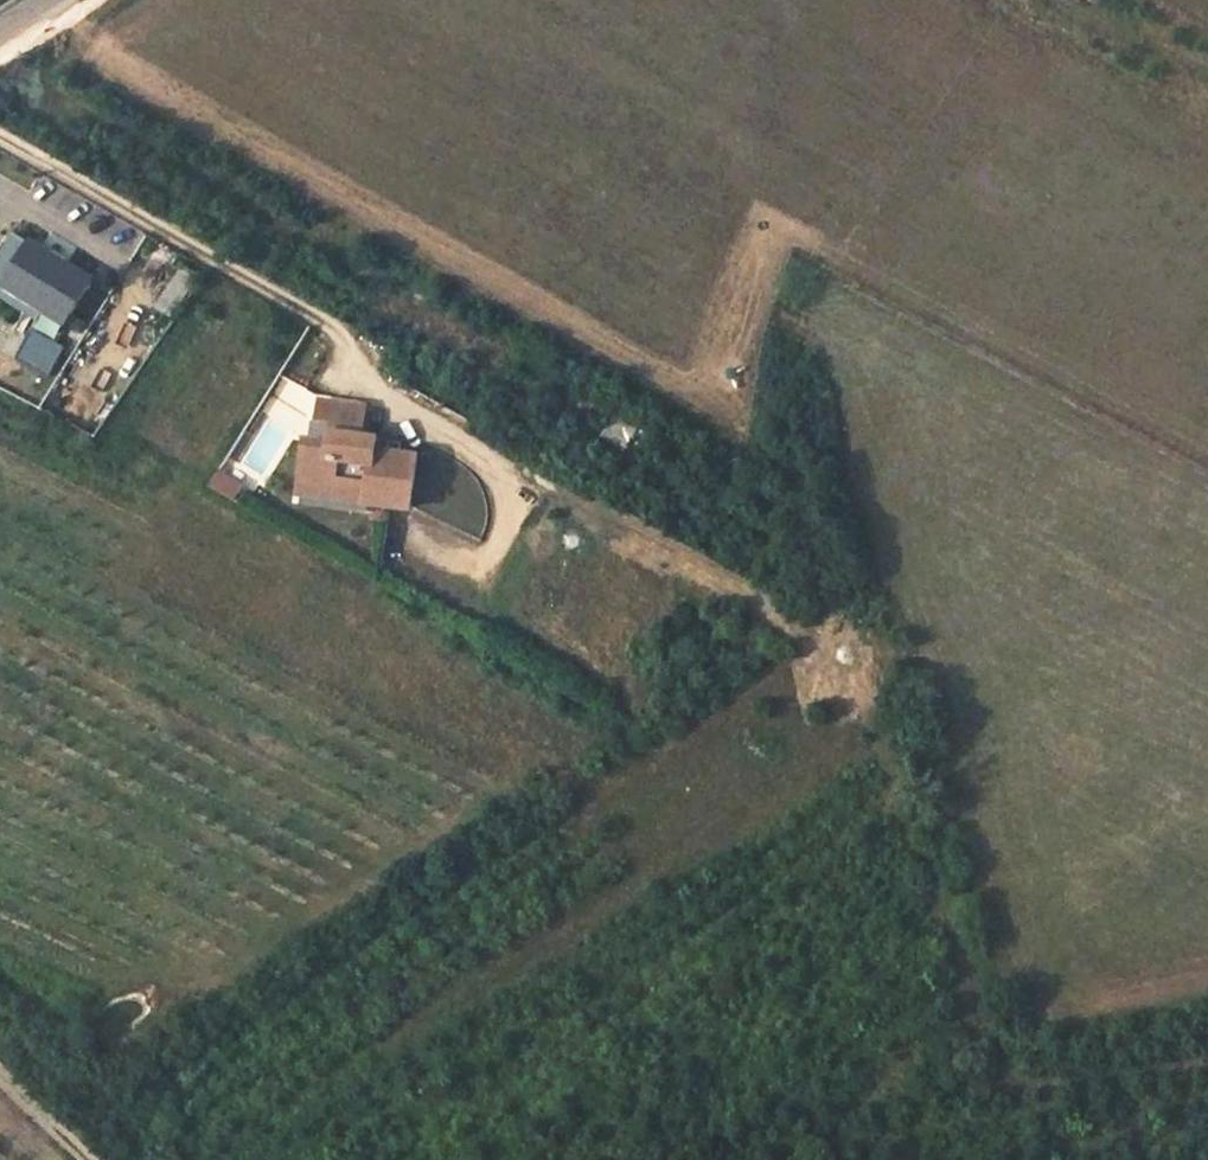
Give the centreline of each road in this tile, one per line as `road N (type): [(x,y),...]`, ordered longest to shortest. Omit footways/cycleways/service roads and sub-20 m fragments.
road 1 (track): [(0,1070),(82,1159)]

